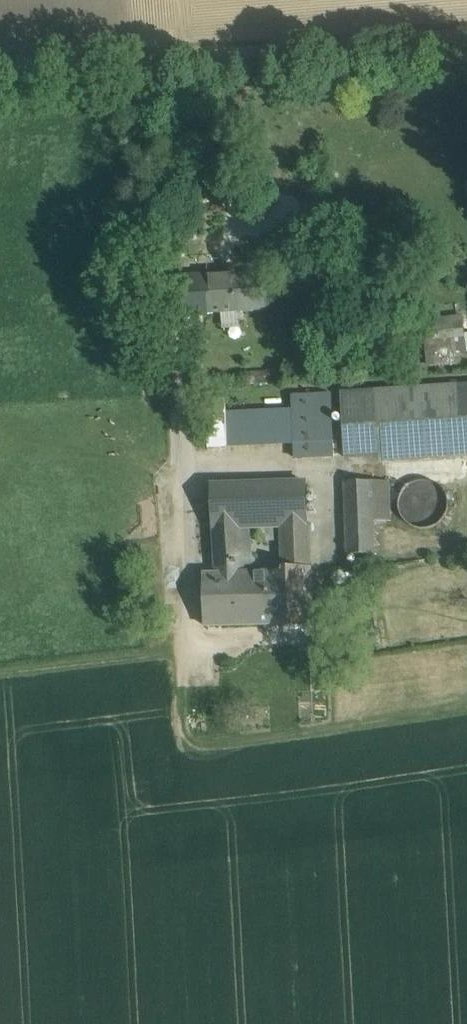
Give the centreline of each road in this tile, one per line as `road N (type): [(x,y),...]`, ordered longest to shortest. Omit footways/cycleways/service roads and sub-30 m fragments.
road 1 (track): [(146,60),(189,470),(198,668)]
road 2 (track): [(466,35),(0,70)]
road 3 (track): [(189,470),(328,474),(331,559)]

